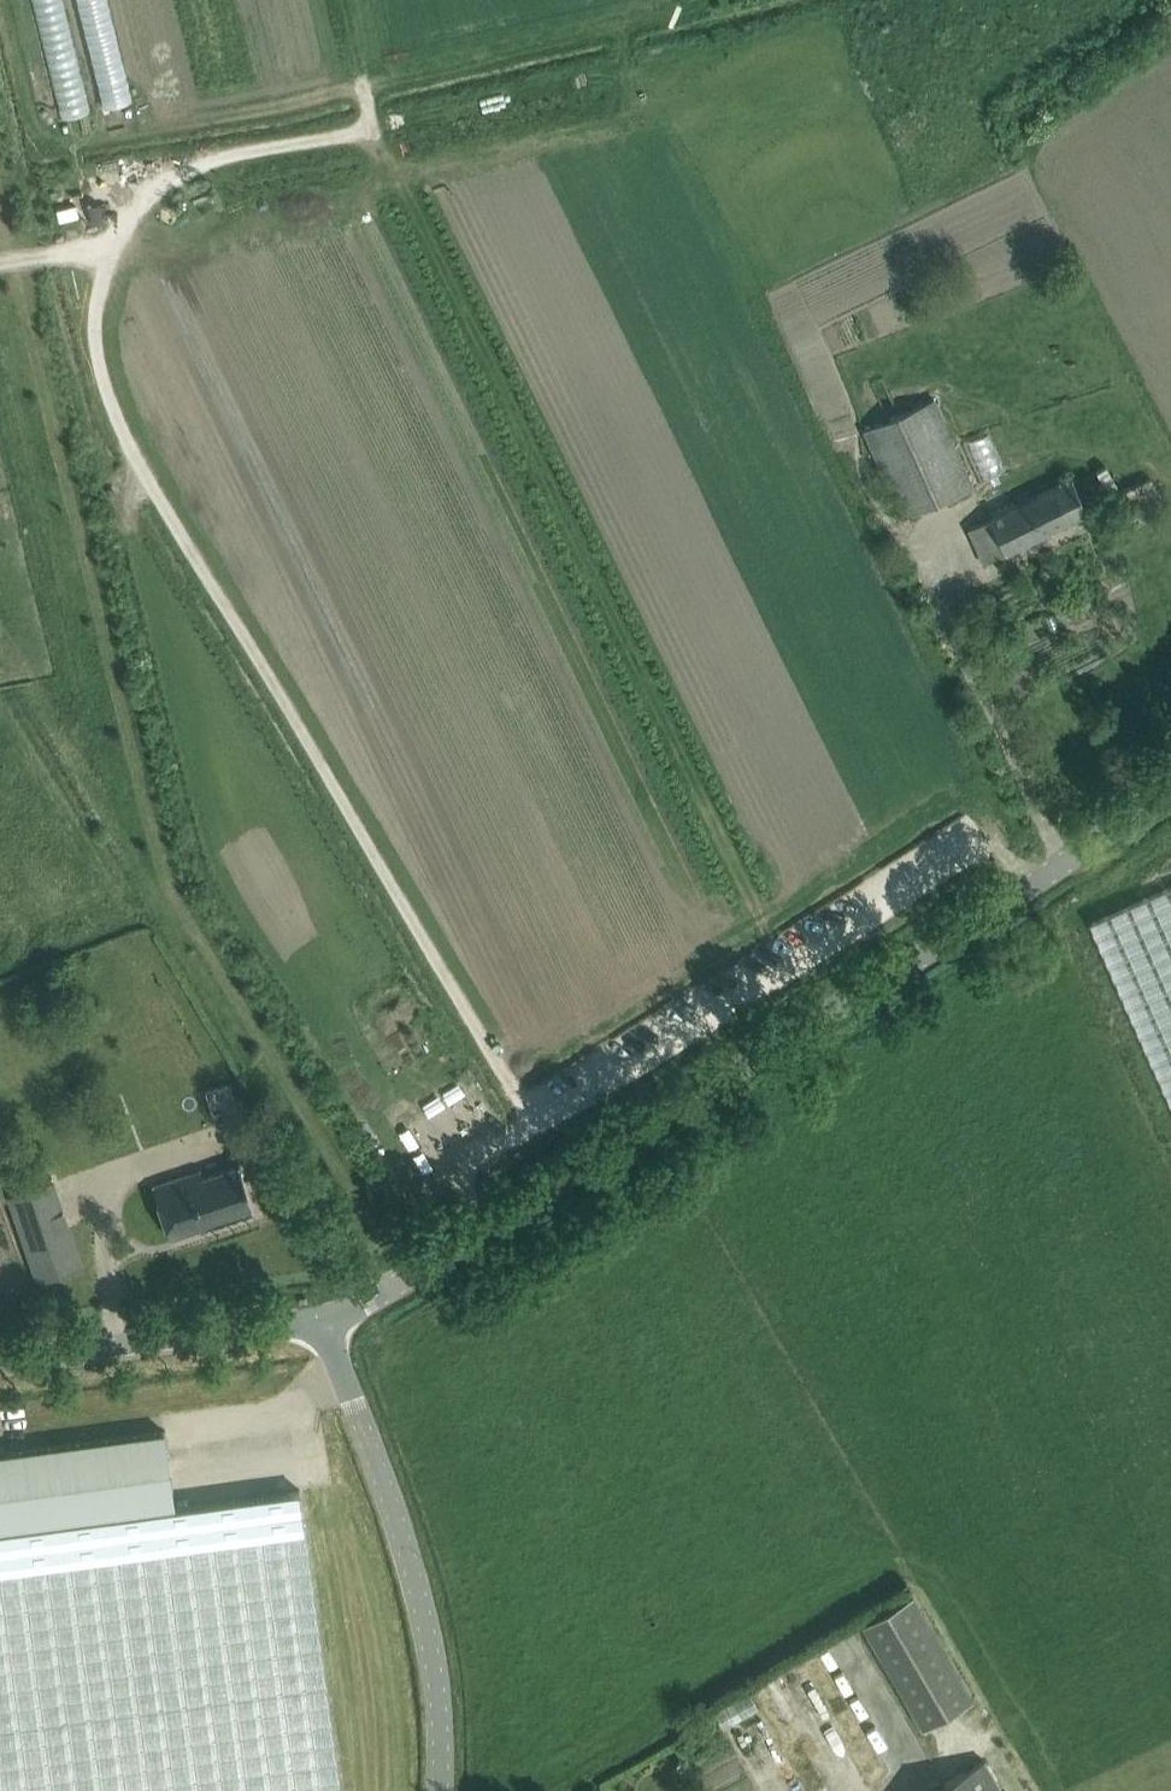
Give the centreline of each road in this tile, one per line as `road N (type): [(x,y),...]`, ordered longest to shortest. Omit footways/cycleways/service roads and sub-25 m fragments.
road 1 (unclassified): [(321,1323),(378,1302),(496,1212),(1020,890),(1170,784)]
road 2 (unclassified): [(439,1790),(438,1699),(412,1576),(321,1323)]
road 3 (unclassified): [(0,1369),(294,1334),(321,1323)]

